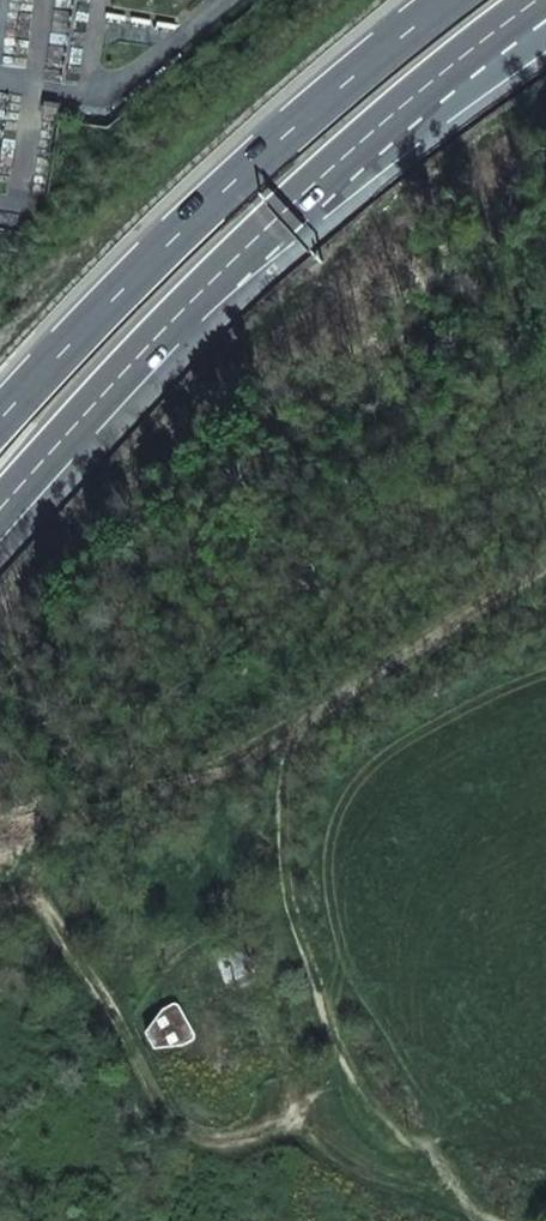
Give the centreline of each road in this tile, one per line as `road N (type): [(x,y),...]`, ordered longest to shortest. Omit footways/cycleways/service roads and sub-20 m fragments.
road 1 (track): [(545,568),(287,727),(276,913),(341,1075),(444,1190),(502,1220)]
road 2 (trunk): [(0,498),(211,273),(497,31)]
road 3 (trunk): [(449,0),(157,230),(0,399)]
road 4 (track): [(16,874),(164,1117),(210,1136),(313,1139),(444,1190)]
road 5 (track): [(545,673),(346,786),(325,852),(328,1041)]
road 6 (track): [(287,727),(125,787),(83,787),(0,895)]

